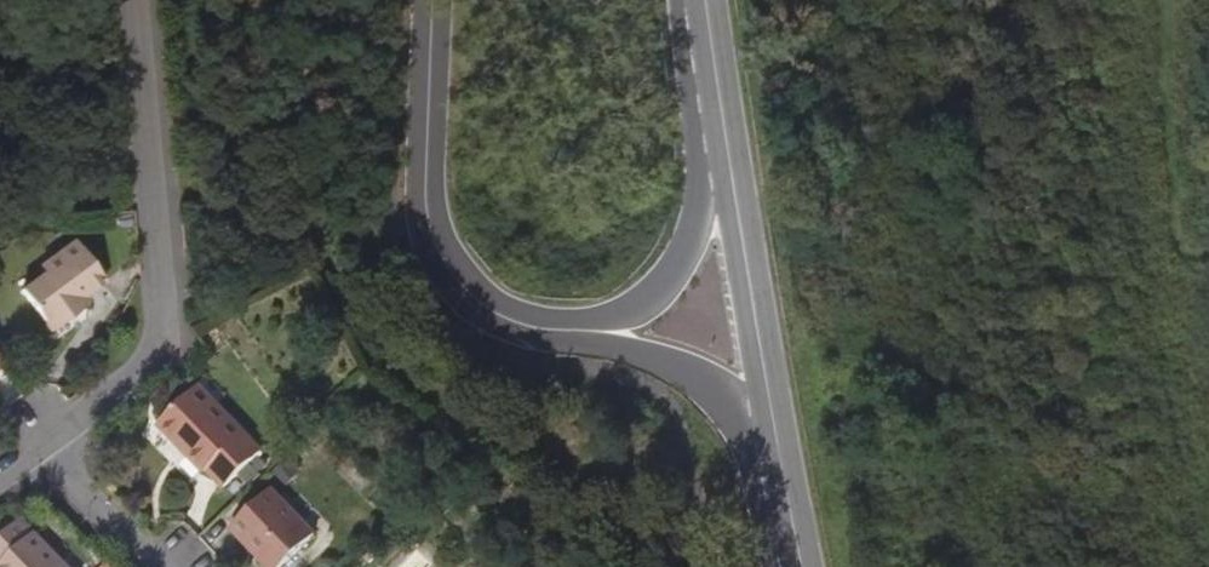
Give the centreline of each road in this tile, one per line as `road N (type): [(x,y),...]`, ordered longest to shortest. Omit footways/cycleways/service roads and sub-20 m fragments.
road 1 (secondary): [(701,0),(794,563)]
road 2 (residential): [(137,0),(164,326),(147,366),(47,439)]
road 3 (residential): [(682,0),(679,49),(696,216),(688,241),(637,307),(613,322),(549,333)]
road 4 (residential): [(549,333),(499,324),(467,301),(439,271),(422,235),(428,0)]
road 5 (residential): [(549,333),(689,379),(726,404),(762,466),(794,563)]
road 6 (residential): [(163,566),(47,439)]

